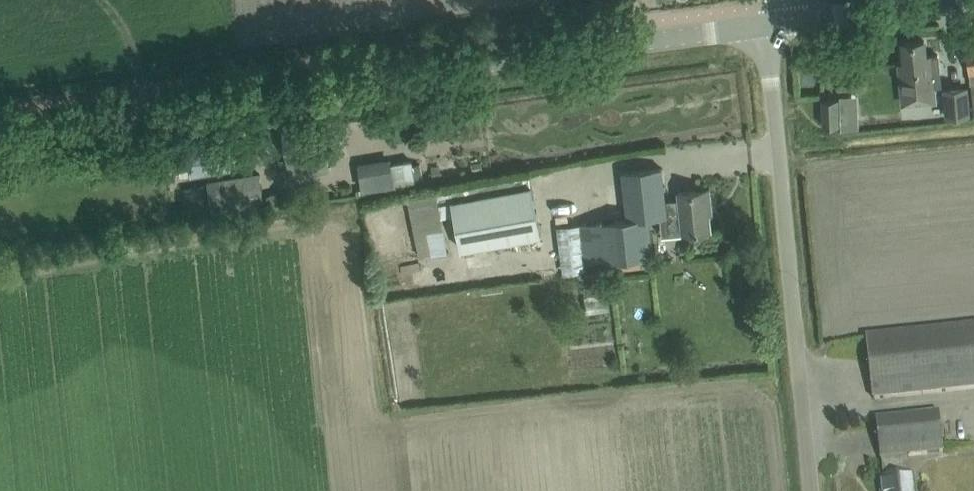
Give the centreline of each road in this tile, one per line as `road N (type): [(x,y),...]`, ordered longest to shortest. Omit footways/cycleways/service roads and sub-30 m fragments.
road 1 (unclassified): [(0,140),(777,24)]
road 2 (unclassified): [(814,490),(770,74),(777,24)]
road 3 (unclassified): [(777,24),(920,0)]

